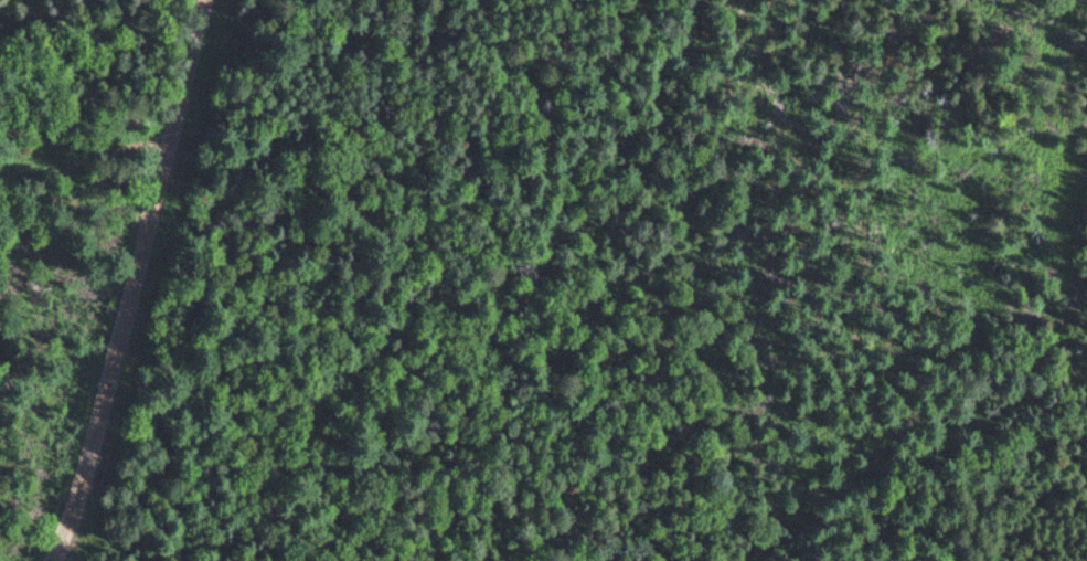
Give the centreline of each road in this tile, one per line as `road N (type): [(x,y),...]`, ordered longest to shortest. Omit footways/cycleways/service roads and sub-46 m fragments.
road 1 (residential): [(47,560),(208,0)]

